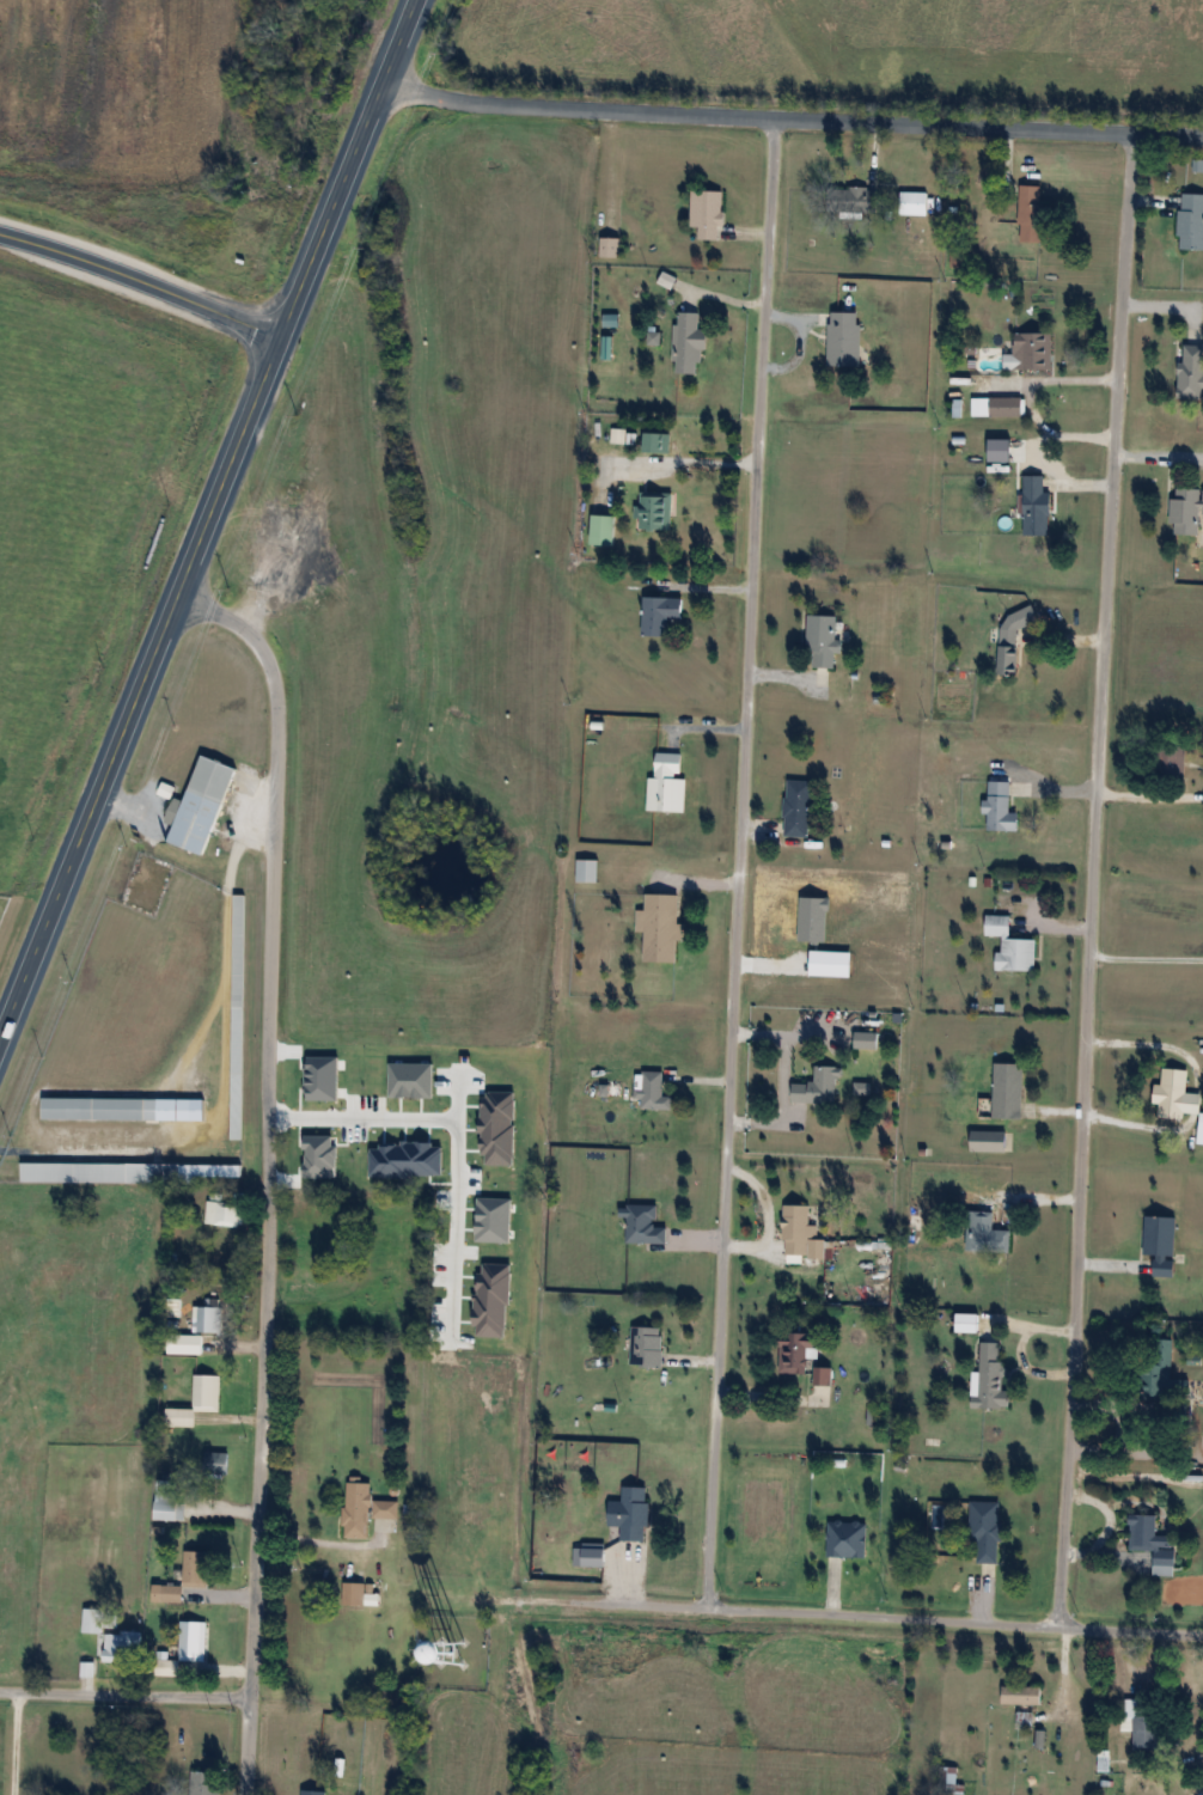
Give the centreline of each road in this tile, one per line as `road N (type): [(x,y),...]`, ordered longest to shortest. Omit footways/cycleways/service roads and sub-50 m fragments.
road 1 (residential): [(1058,1626),(1103,622),(1135,135)]
road 2 (residential): [(773,120),(707,1608)]
road 3 (residential): [(245,1794),(268,1245),(277,702),(256,640),(179,591)]
road 4 (residential): [(1202,138),(501,106),(435,98),(385,80)]
road 5 (primary): [(0,1032),(280,334)]
road 6 (residential): [(1202,1635),(707,1608)]
road 7 (residential): [(269,1116),(426,1119),(462,1134),(457,1308)]
road 8 (secondary): [(0,233),(280,334)]
road 9 (primary): [(280,334),(385,80)]
road 10 (residential): [(250,1697),(0,1692)]

